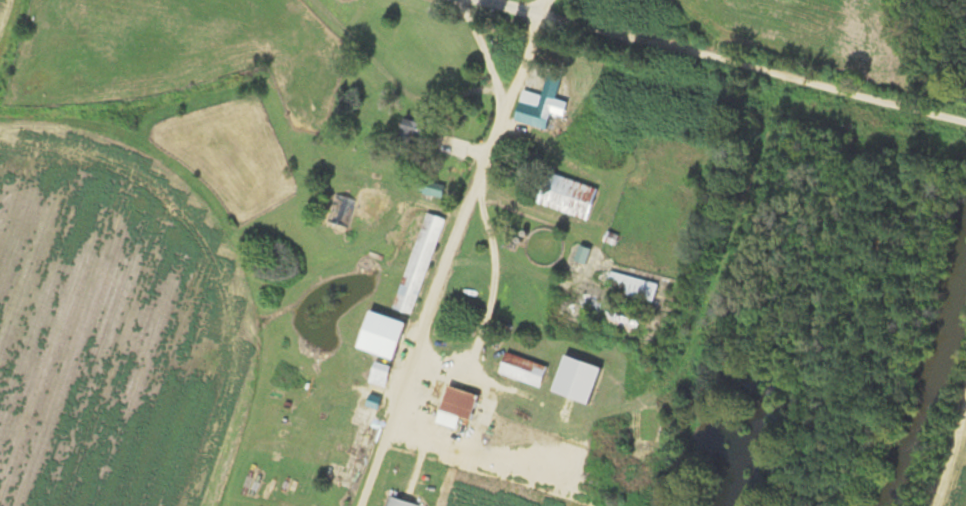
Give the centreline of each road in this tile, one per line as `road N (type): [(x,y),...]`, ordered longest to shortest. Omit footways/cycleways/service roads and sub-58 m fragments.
road 1 (residential): [(965,112),(480,0)]

